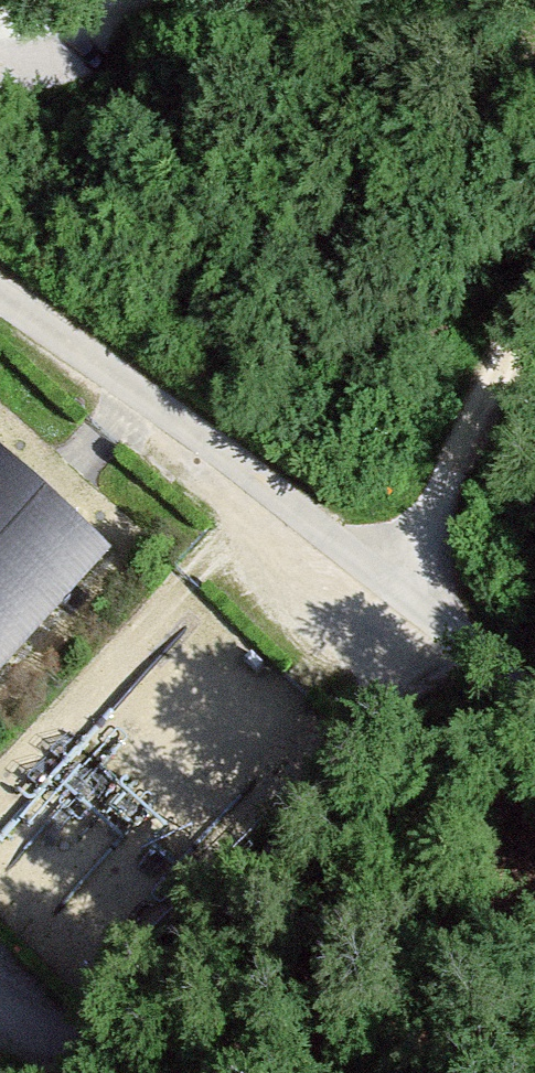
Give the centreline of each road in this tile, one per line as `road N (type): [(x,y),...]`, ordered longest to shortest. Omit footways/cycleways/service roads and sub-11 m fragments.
road 1 (unclassified): [(534,701),(306,516),(0,295)]
road 2 (track): [(479,656),(50,1072)]
road 3 (track): [(534,305),(434,510),(381,577)]

